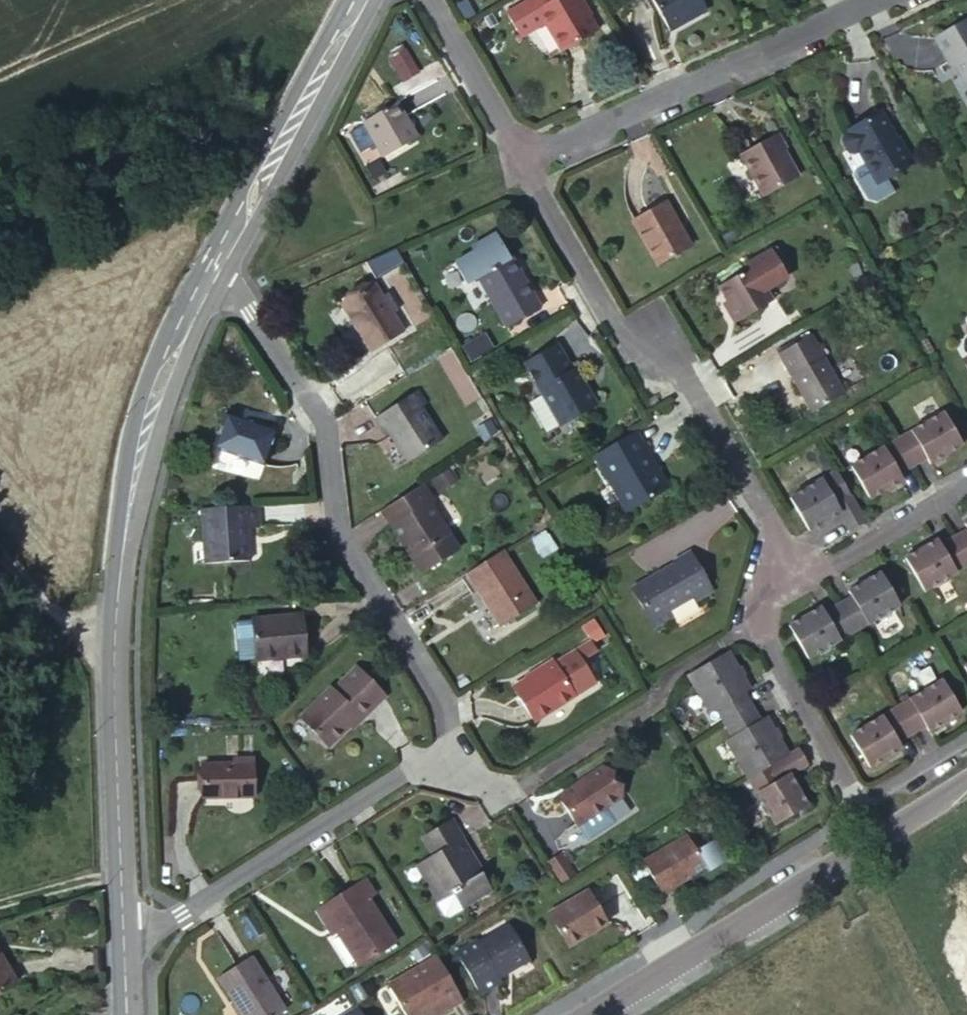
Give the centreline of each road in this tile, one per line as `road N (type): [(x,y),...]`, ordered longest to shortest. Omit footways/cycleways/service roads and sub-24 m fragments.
road 1 (residential): [(124,931),(184,912),(449,749),(444,700),(338,532),(326,424),(214,269)]
road 2 (tertiary): [(214,269),(173,351),(123,547),(113,654),(124,931)]
road 3 (residential): [(759,600),(776,534),(682,369),(612,325),(523,159)]
road 4 (secondary): [(966,779),(589,1014)]
road 5 (residential): [(523,159),(874,0)]
road 6 (tertiary): [(358,0),(214,269)]
road 7 (residential): [(966,485),(759,600)]
road 8 (residential): [(856,802),(754,619),(759,600)]
road 9 (residential): [(523,159),(432,0)]
road 10 (track): [(113,654),(47,608),(0,555)]
road 11 (residential): [(966,740),(856,802)]

